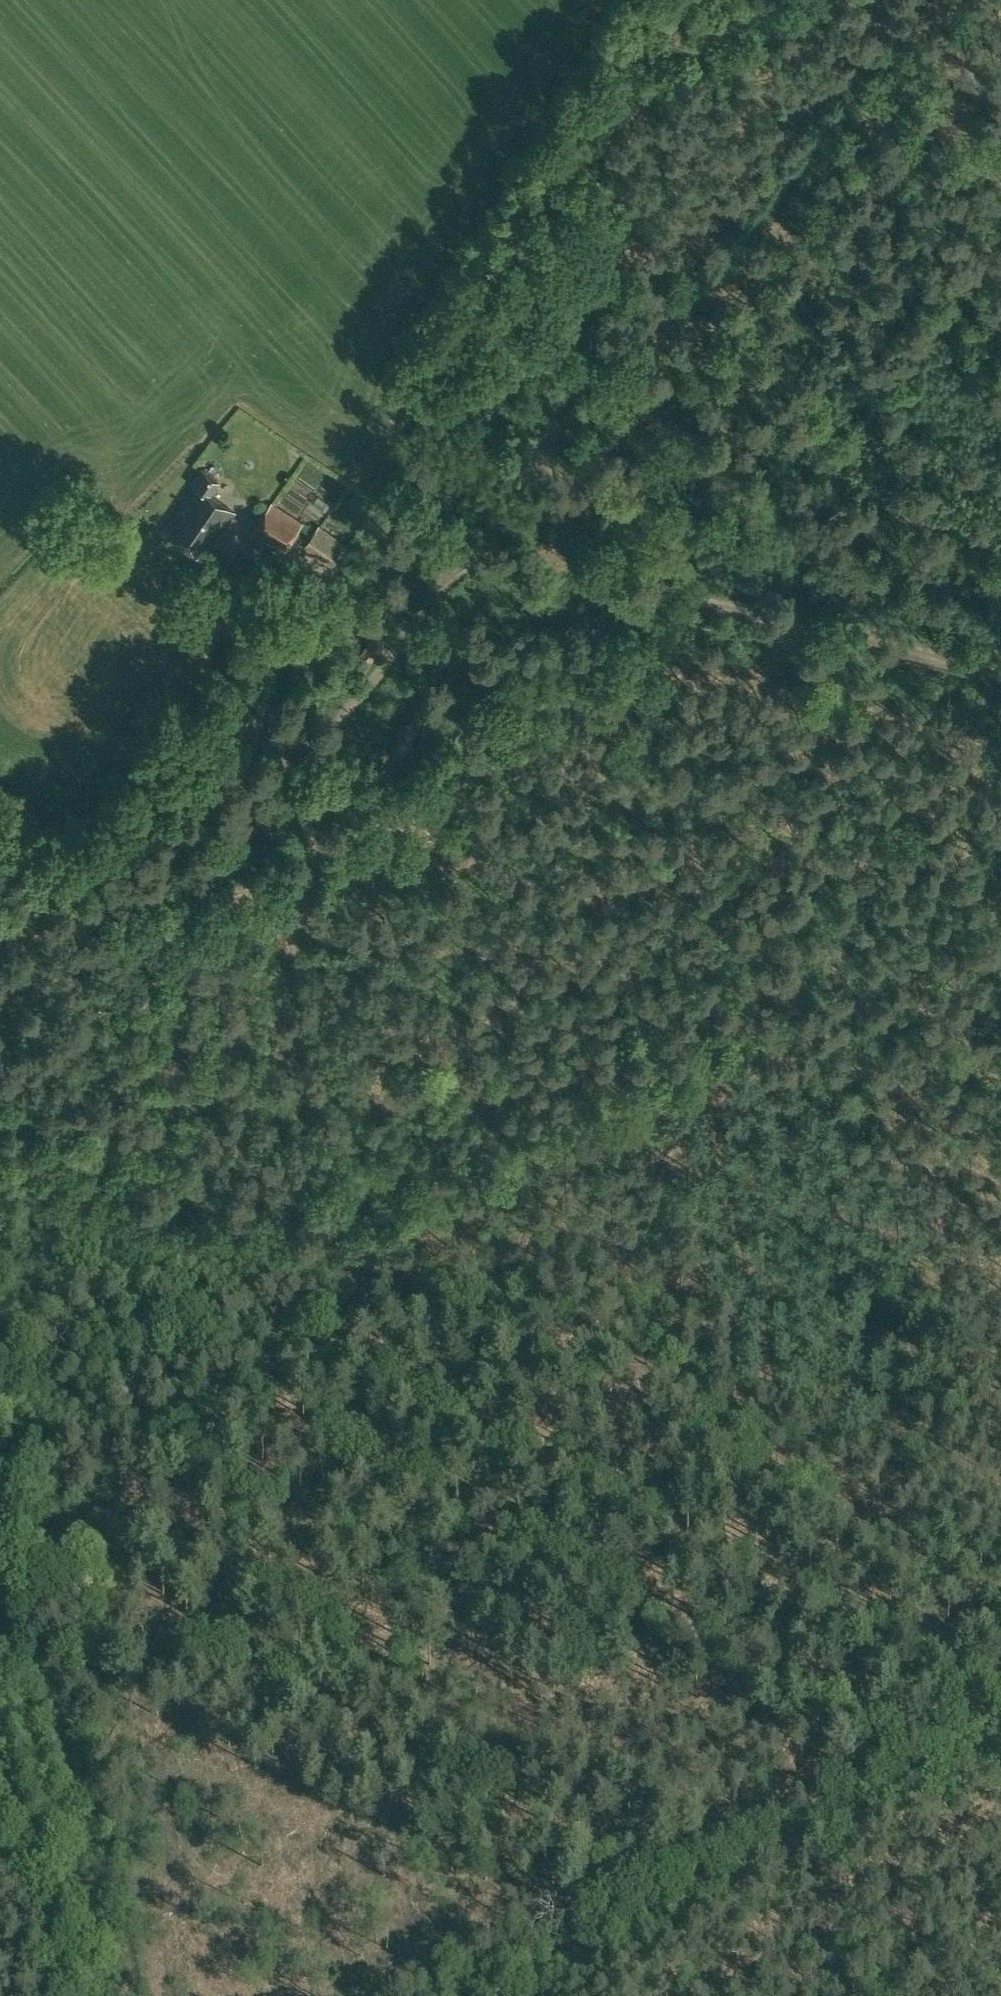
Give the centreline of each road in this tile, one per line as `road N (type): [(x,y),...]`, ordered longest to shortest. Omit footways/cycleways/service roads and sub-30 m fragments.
road 1 (track): [(141,877),(198,862),(263,817),(356,725),(434,610),(464,580),(573,585),(1000,658)]
road 2 (track): [(530,1995),(1000,1743)]
road 3 (track): [(0,877),(80,893),(141,877)]

